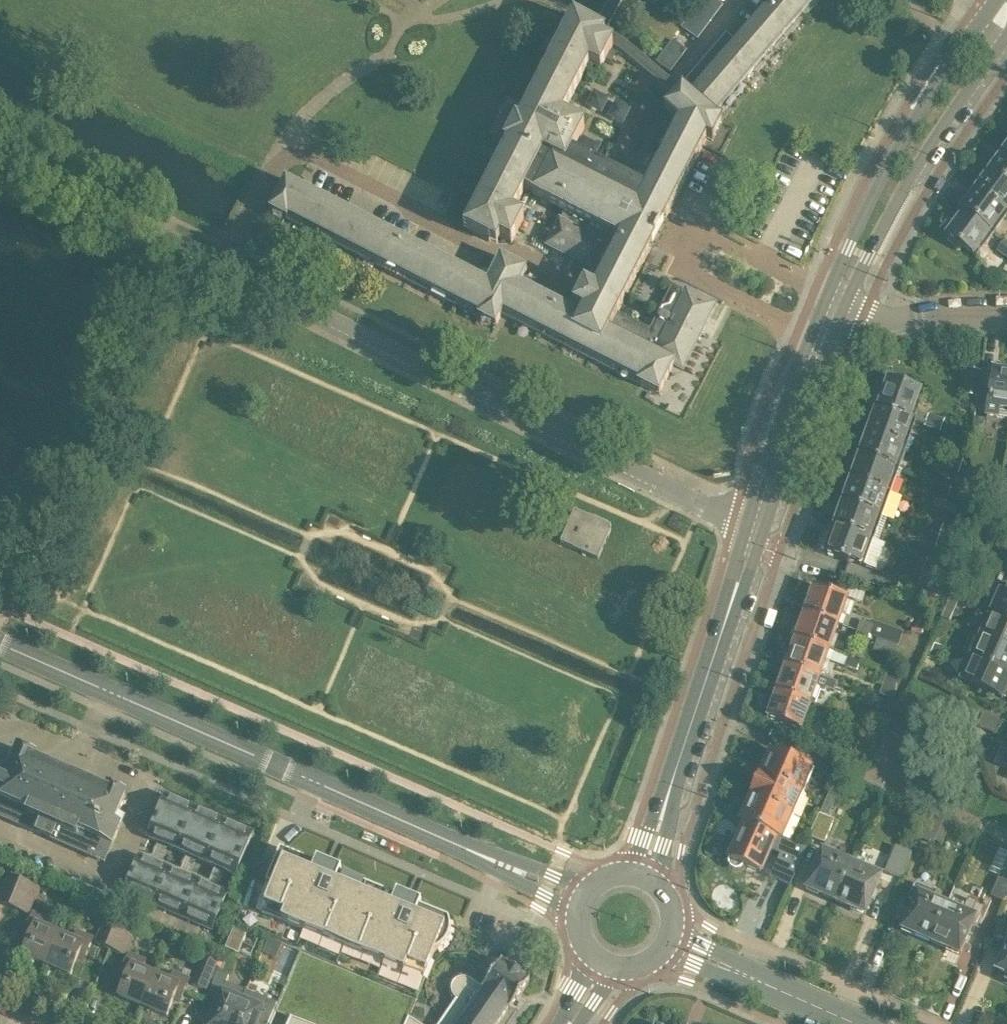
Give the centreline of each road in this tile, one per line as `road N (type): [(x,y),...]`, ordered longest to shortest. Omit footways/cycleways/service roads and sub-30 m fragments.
road 1 (residential): [(747,527),(0,156)]
road 2 (tertiary): [(0,644),(582,899)]
road 3 (tertiary): [(747,527),(631,873)]
road 4 (tertiary): [(652,882),(763,535)]
road 5 (tertiary): [(996,0),(876,187),(825,308)]
road 6 (tertiary): [(844,312),(908,181),(1006,34)]
road 7 (residential): [(1006,836),(881,776),(923,645)]
road 8 (tertiary): [(763,535),(844,312)]
road 9 (tertiary): [(825,308),(747,527)]
road 10 (tertiary): [(859,1023),(666,939)]
road 11 (residential): [(844,312),(1006,316)]

